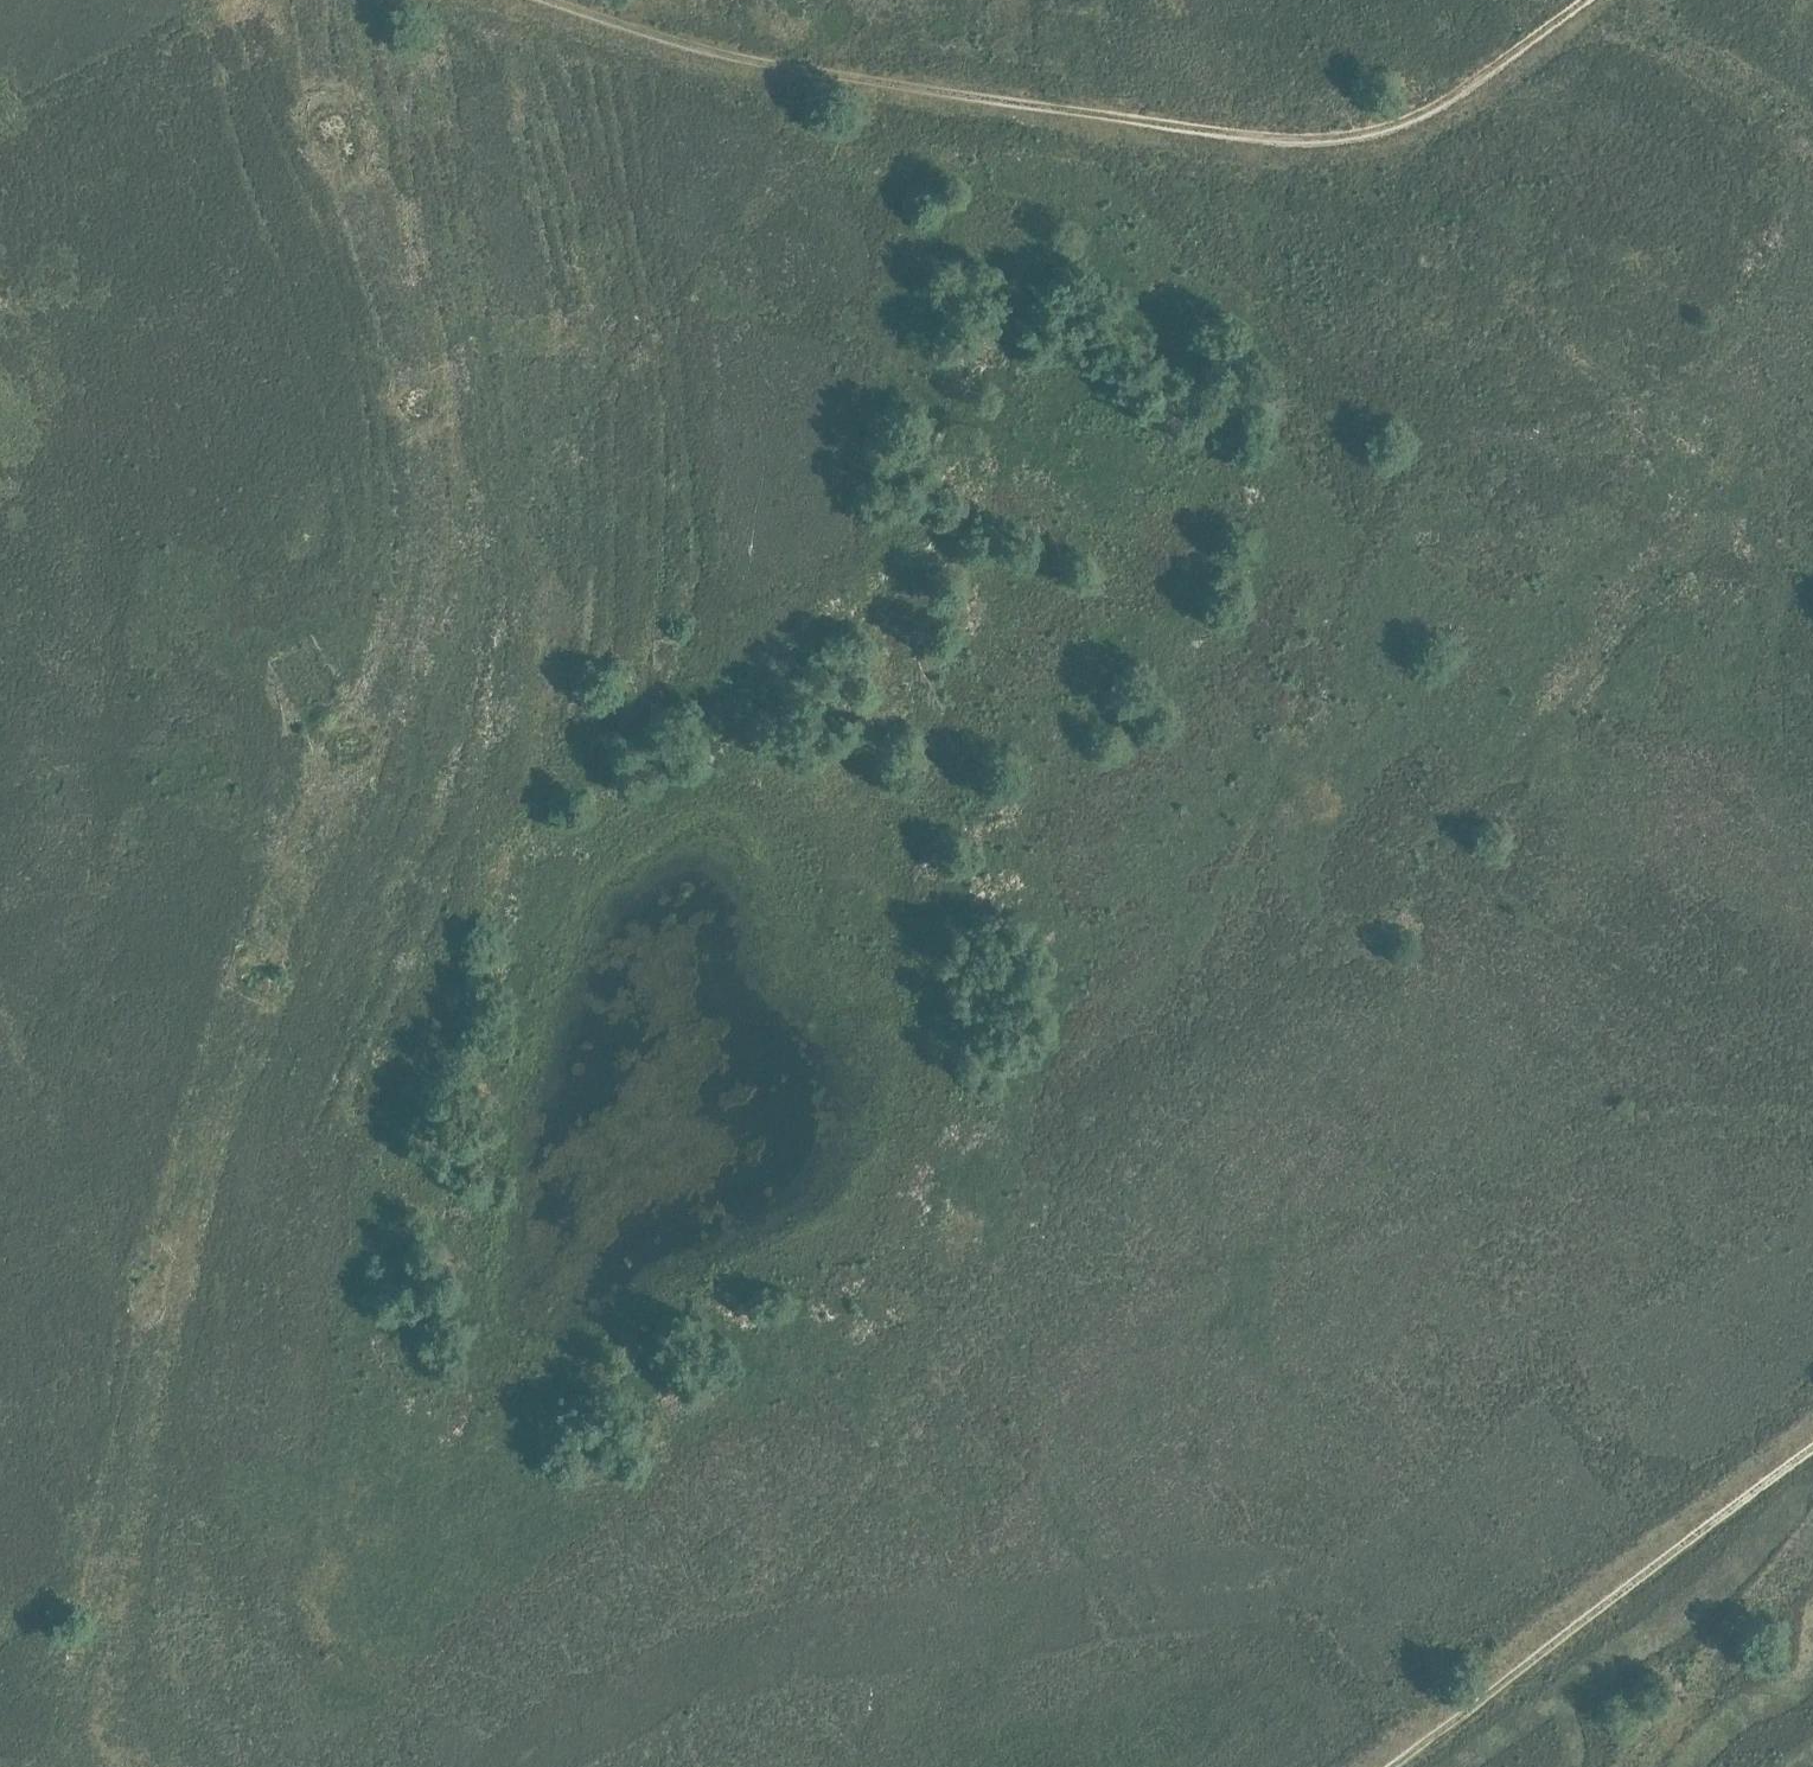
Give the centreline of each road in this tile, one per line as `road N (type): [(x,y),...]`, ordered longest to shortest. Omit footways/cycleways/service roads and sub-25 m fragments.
road 1 (track): [(554,0),(756,61),(1293,139),(1338,139),(1417,116),(1585,0)]
road 2 (track): [(1812,1448),(1392,1766)]

